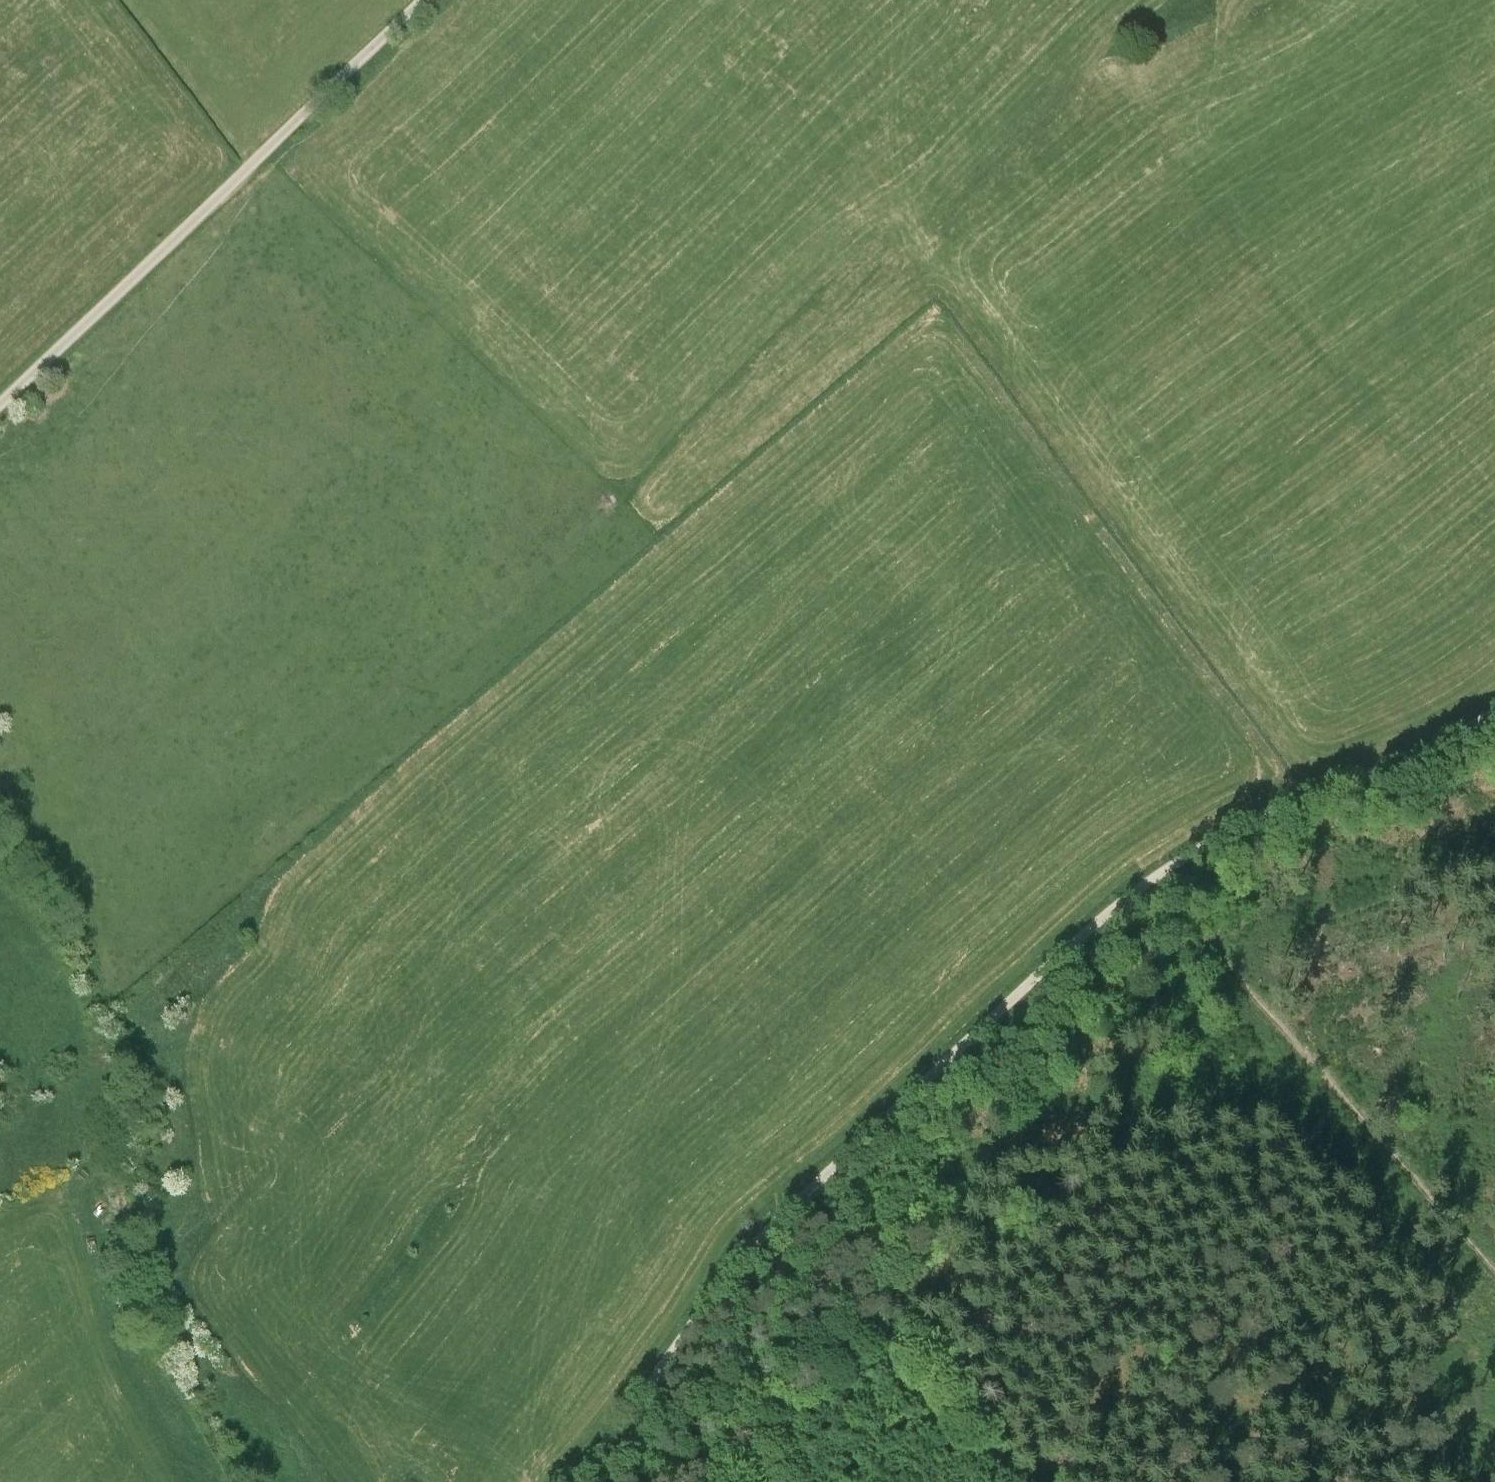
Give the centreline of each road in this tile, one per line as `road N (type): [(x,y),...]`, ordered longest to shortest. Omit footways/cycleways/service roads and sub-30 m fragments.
road 1 (track): [(564,1481),(667,1349),(899,1100),(1155,867),(1437,735),(1494,694)]
road 2 (track): [(426,0),(0,404)]
road 3 (track): [(1248,973),(1494,1261)]

